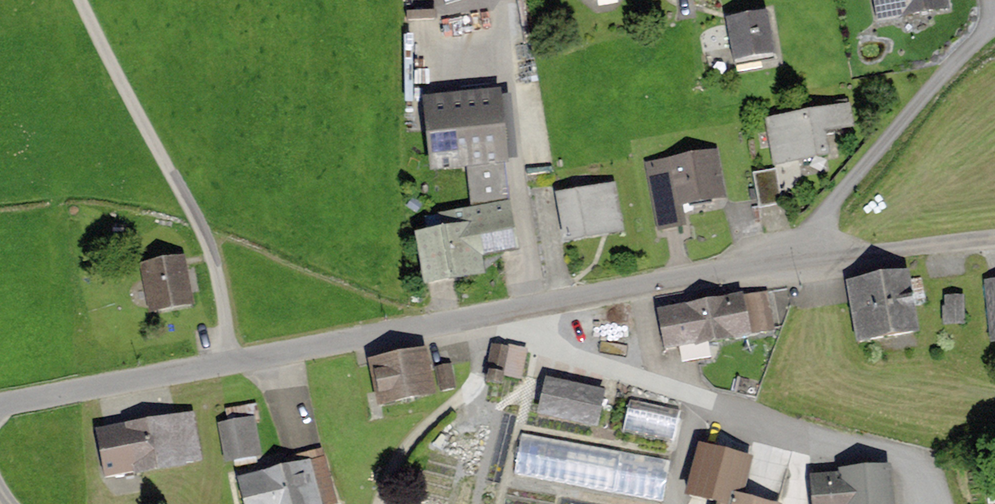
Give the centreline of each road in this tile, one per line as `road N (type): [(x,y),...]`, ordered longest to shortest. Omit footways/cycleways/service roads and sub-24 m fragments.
road 1 (tertiary): [(0,407),(395,333)]
road 2 (residential): [(787,260),(395,333)]
road 3 (residential): [(787,260),(994,23)]
road 4 (residential): [(994,237),(787,260)]

